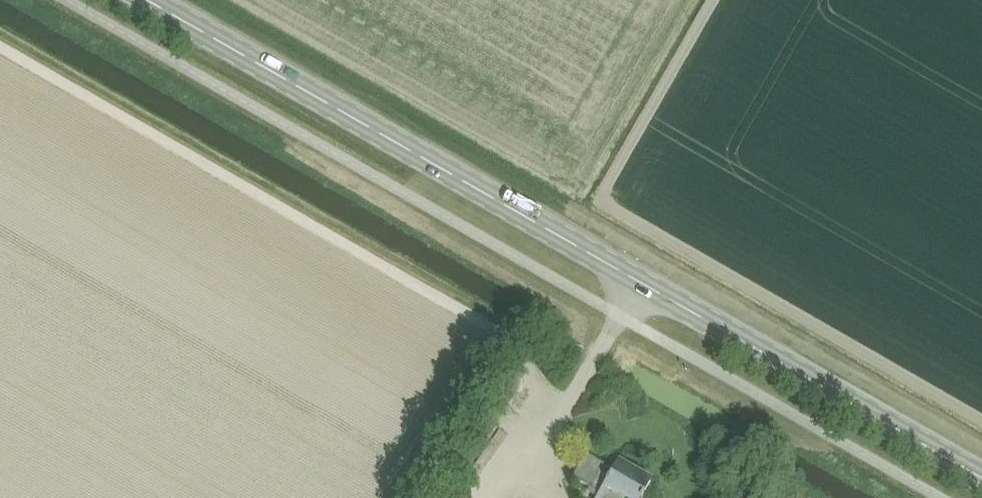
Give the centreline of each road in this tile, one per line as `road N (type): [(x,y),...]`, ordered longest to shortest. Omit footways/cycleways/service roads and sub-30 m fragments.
road 1 (track): [(554,415),(504,341),(0,50)]
road 2 (primary): [(639,281),(146,0)]
road 3 (primary): [(981,478),(639,281)]

